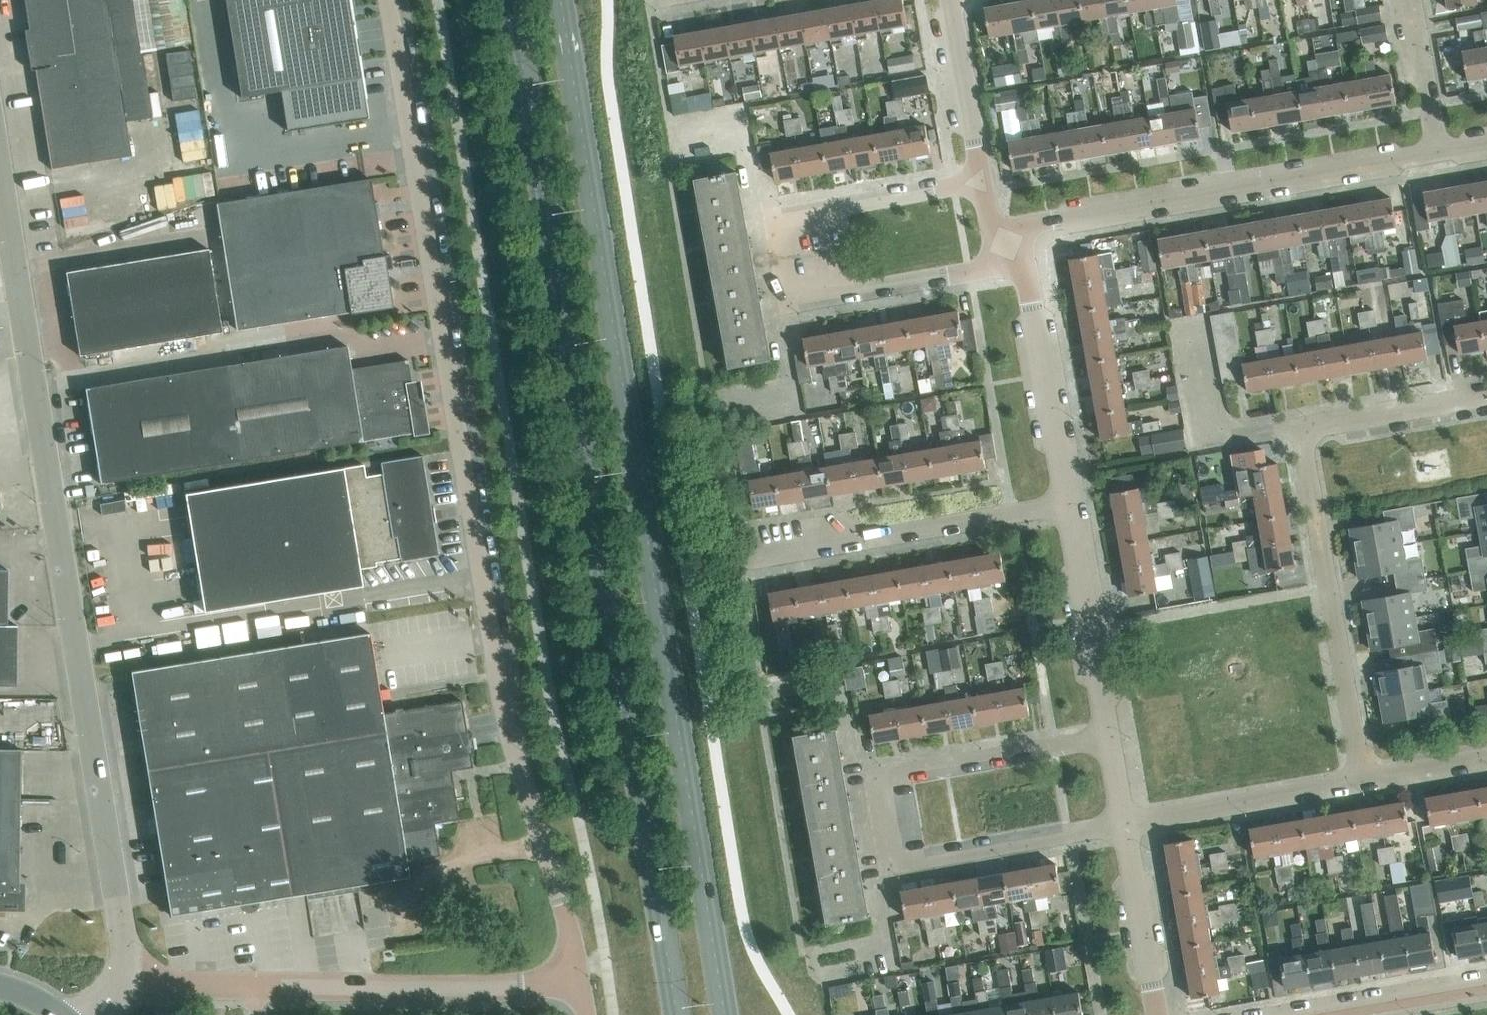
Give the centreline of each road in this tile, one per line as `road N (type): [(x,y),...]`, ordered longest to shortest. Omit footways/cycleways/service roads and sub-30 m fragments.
road 1 (primary): [(725,1014),(560,0)]
road 2 (primary): [(513,0),(677,1014)]
road 3 (unclassified): [(576,972),(499,682),(389,0)]
road 4 (unclassified): [(122,971),(109,840),(0,152)]
road 5 (residential): [(1112,738),(872,771),(888,864),(1126,824)]
road 6 (residential): [(1364,781),(1299,430),(1486,396)]
road 7 (residential): [(983,180),(785,210),(799,297),(975,269),(1008,249)]
road 8 (unclassified): [(122,971),(154,981),(255,983),(521,982),(576,972)]
road 9 (residential): [(1008,249),(1051,222),(1439,154)]
road 10 (residential): [(755,555),(1070,504)]
road 11 (residential): [(1070,504),(1031,303),(1008,249)]
road 12 (residential): [(1364,781),(1126,824)]
road 13 (residential): [(1112,738),(1070,504)]
road 14 (residential): [(1158,1014),(1126,824)]
road 15 (residential): [(983,180),(946,0)]
road 16 (residential): [(1486,987),(1324,1014)]
road 17 (residential): [(1439,154),(1411,0)]
road 18 (residential): [(1486,759),(1364,781)]

